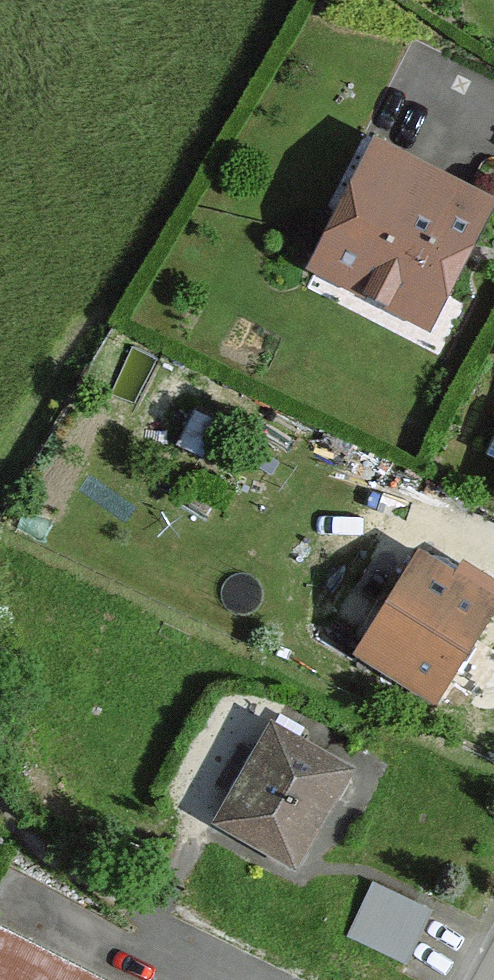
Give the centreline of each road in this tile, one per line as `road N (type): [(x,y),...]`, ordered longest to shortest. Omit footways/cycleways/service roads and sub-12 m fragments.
road 1 (track): [(0,814),(68,873),(130,911)]
road 2 (unclassified): [(130,911),(263,979)]

